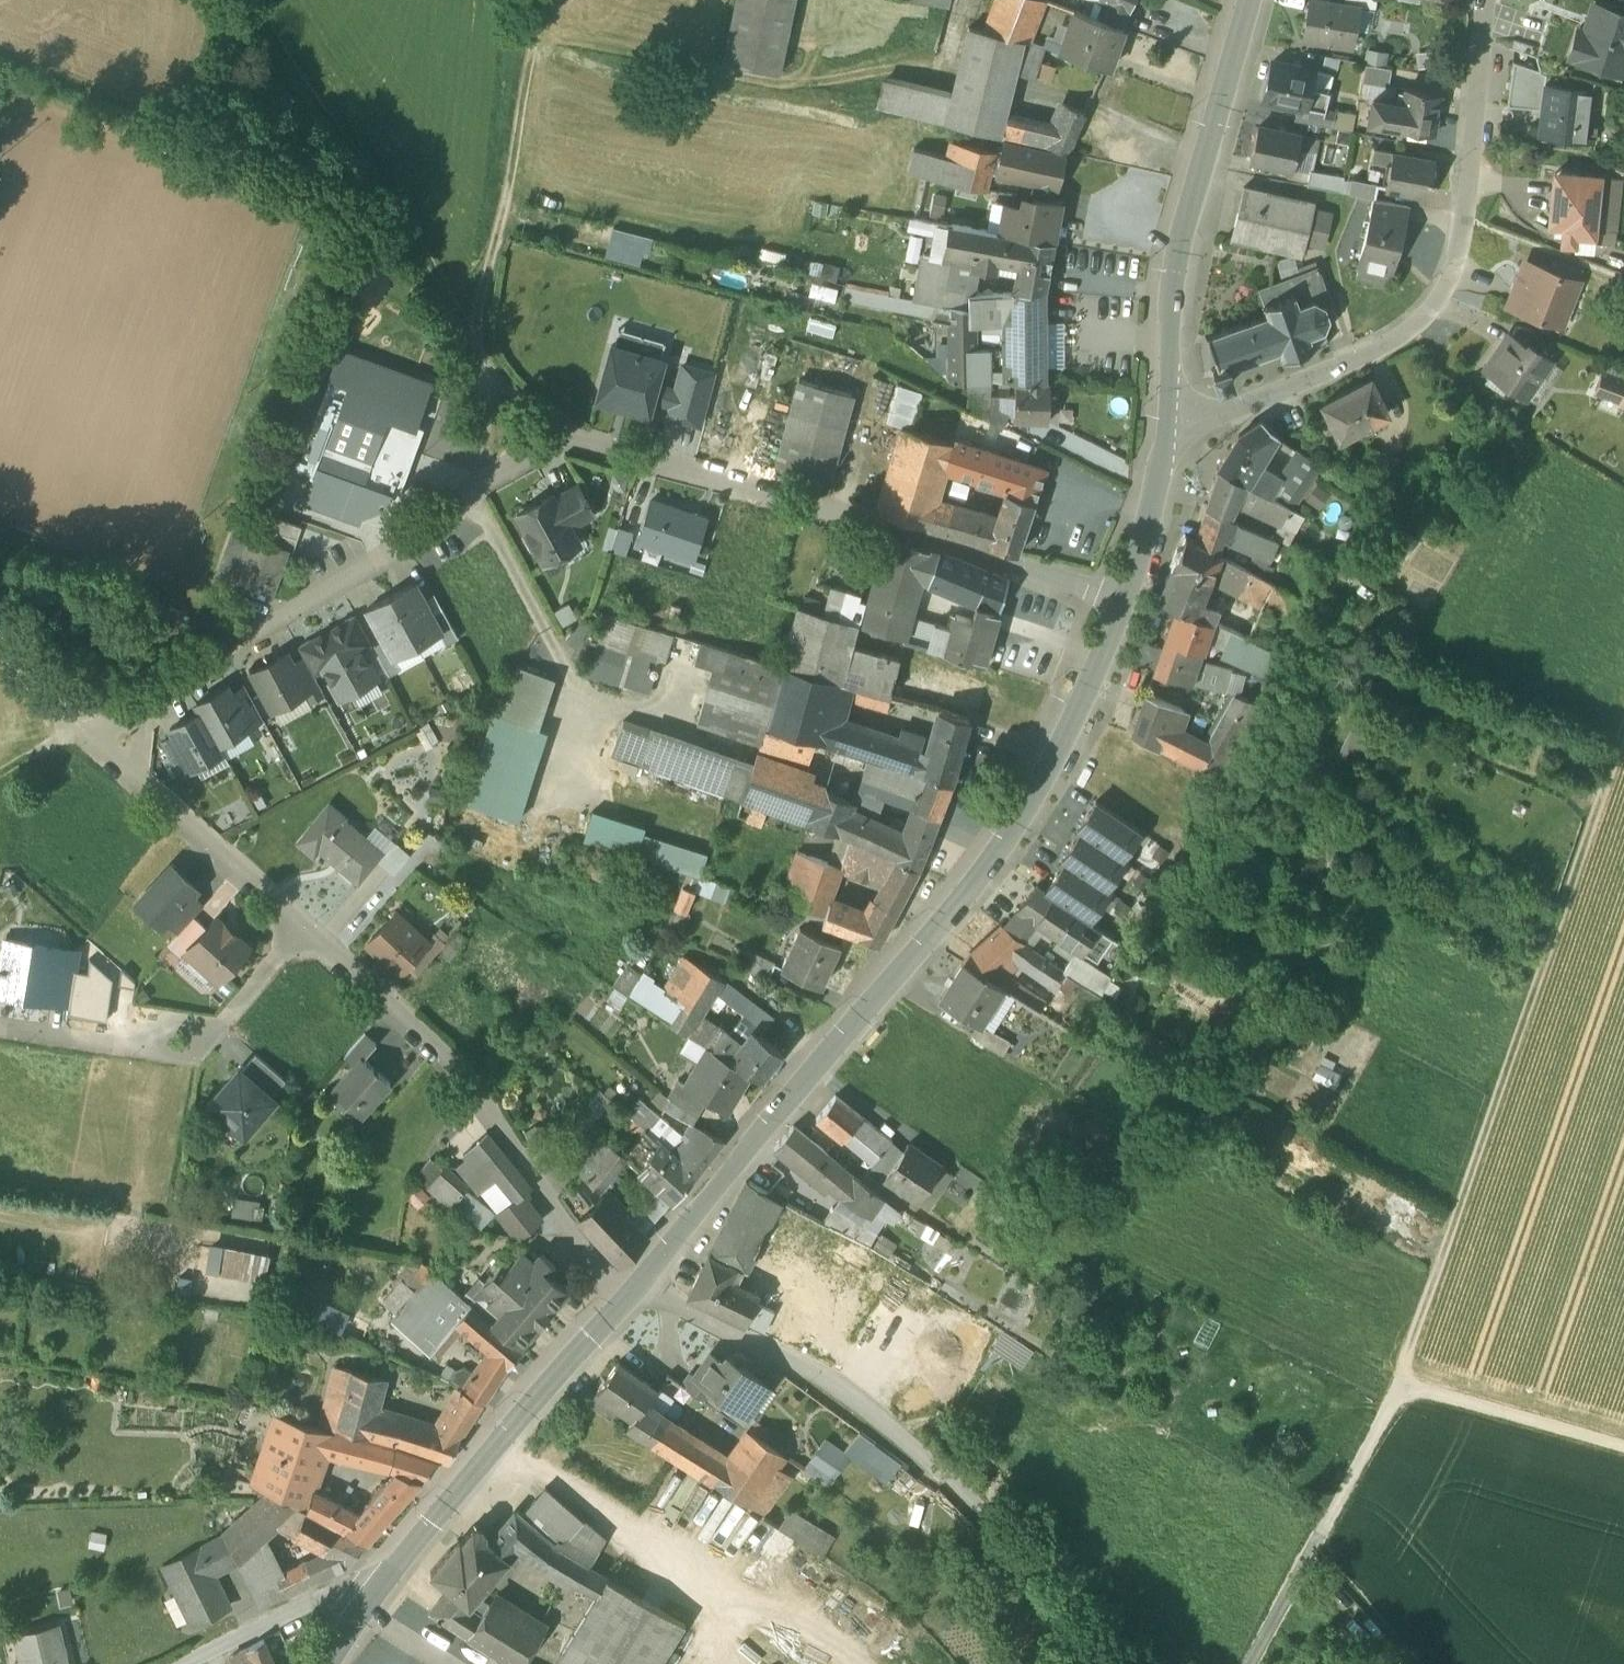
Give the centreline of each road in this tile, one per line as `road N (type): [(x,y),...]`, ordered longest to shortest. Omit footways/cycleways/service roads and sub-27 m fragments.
road 1 (residential): [(1124,597),(574,440),(83,730),(304,930)]
road 2 (residential): [(1124,597),(1039,788),(953,908),(630,1293)]
road 3 (track): [(1395,1381),(1623,727)]
road 4 (residential): [(1168,416),(1206,417),(1286,391),(1387,344),(1441,297),(1467,220),(1485,0)]
road 5 (track): [(1255,1663),(1395,1381),(1623,1448)]
road 6 (residential): [(630,1293),(371,1595),(331,1663)]
road 7 (residential): [(332,955),(459,1073),(630,1293)]
road 8 (track): [(574,440),(498,377),(480,343),(530,35)]
road 9 (residential): [(1249,0),(1174,258),(1168,416)]
road 10 (track): [(530,35),(810,87),(883,72),(947,89)]
road 11 (track): [(480,343),(249,0)]
road 12 (residential): [(630,1293),(688,1311),(834,1390),(963,1496)]
road 13 (residential): [(304,930),(184,1055),(0,1027)]
road 14 (track): [(963,1496),(1113,1663)]
road 15 (residential): [(1168,416),(1124,597)]
road 16 (residential): [(332,955),(432,842)]

